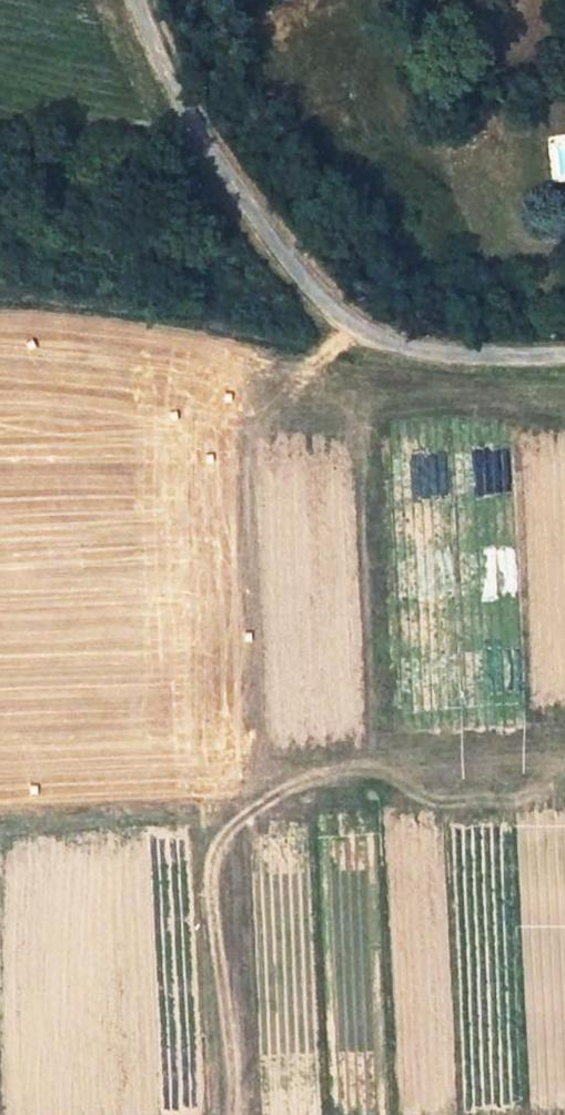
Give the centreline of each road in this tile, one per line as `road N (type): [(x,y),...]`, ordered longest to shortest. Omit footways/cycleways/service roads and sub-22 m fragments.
road 1 (track): [(231,1114),(208,864),(218,842),(255,807),(320,774),(367,769),(421,796),(481,801),(532,794),(564,770)]
road 2 (unclassified): [(564,347),(501,353),(406,341),(349,318),(271,226),(203,125),(145,0)]
road 3 (track): [(349,318),(339,343),(252,431),(247,449),(260,804)]

